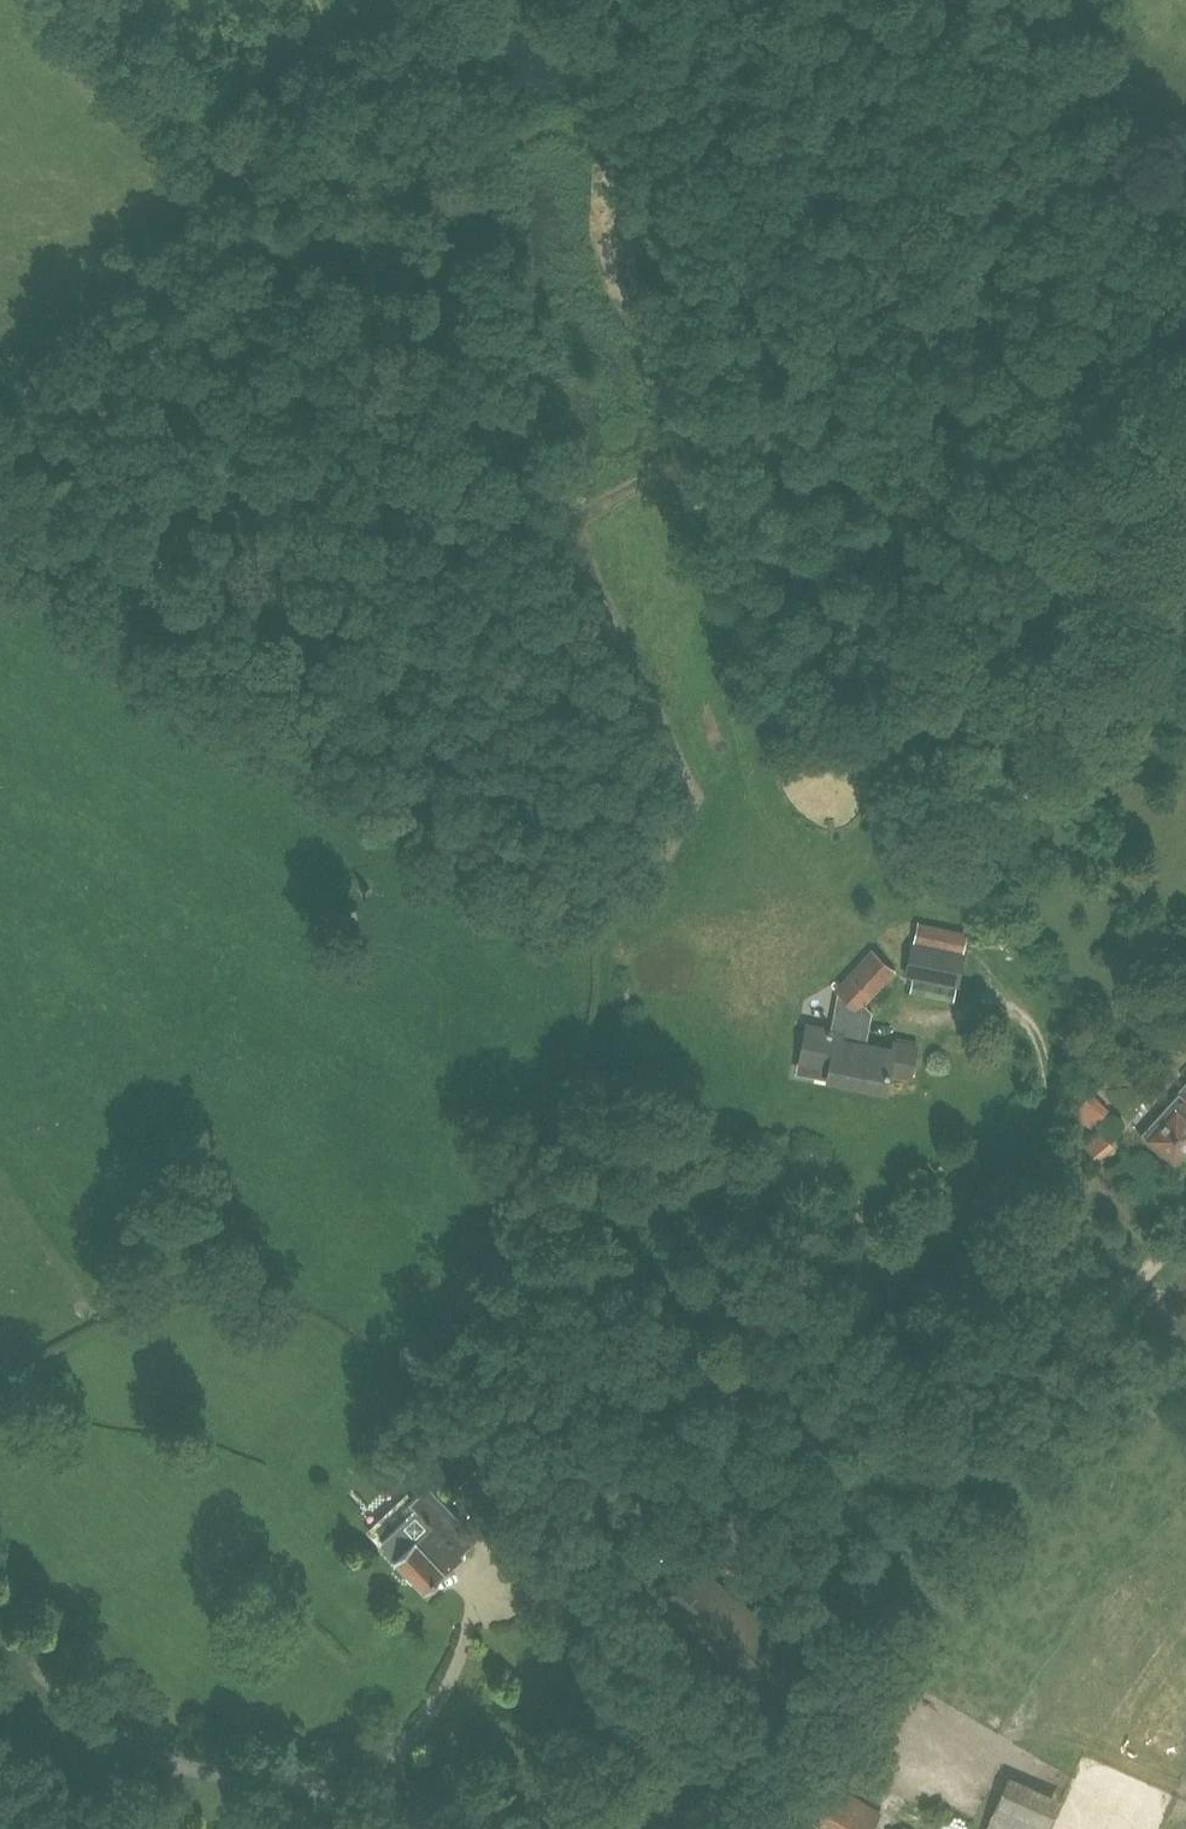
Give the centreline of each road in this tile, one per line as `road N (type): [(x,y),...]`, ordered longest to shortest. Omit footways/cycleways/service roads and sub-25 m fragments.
road 1 (unclassified): [(1185,1232),(973,1482),(791,1741),(745,1828)]
road 2 (unclassified): [(434,1828),(350,1791),(192,1766),(130,1740),(0,1643)]

